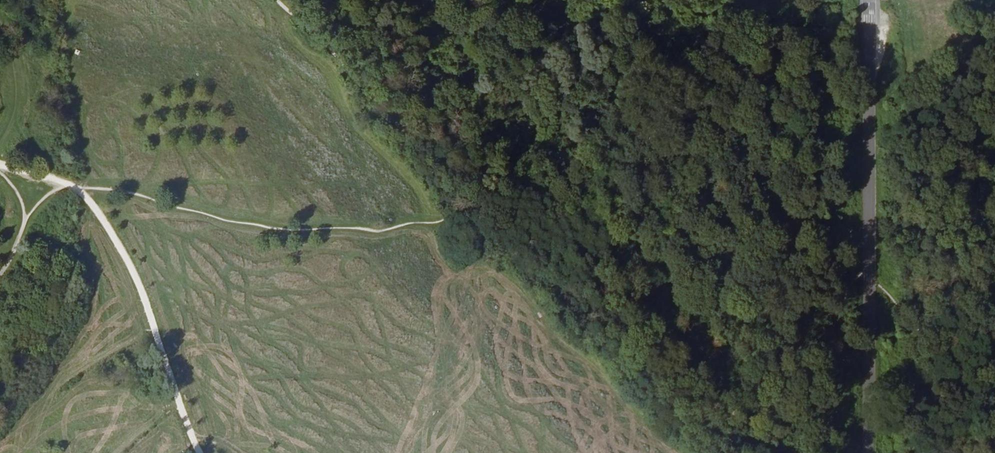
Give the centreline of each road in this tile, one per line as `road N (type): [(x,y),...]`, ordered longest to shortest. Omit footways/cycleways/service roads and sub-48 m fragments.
road 1 (tertiary): [(868,452),(869,0)]

